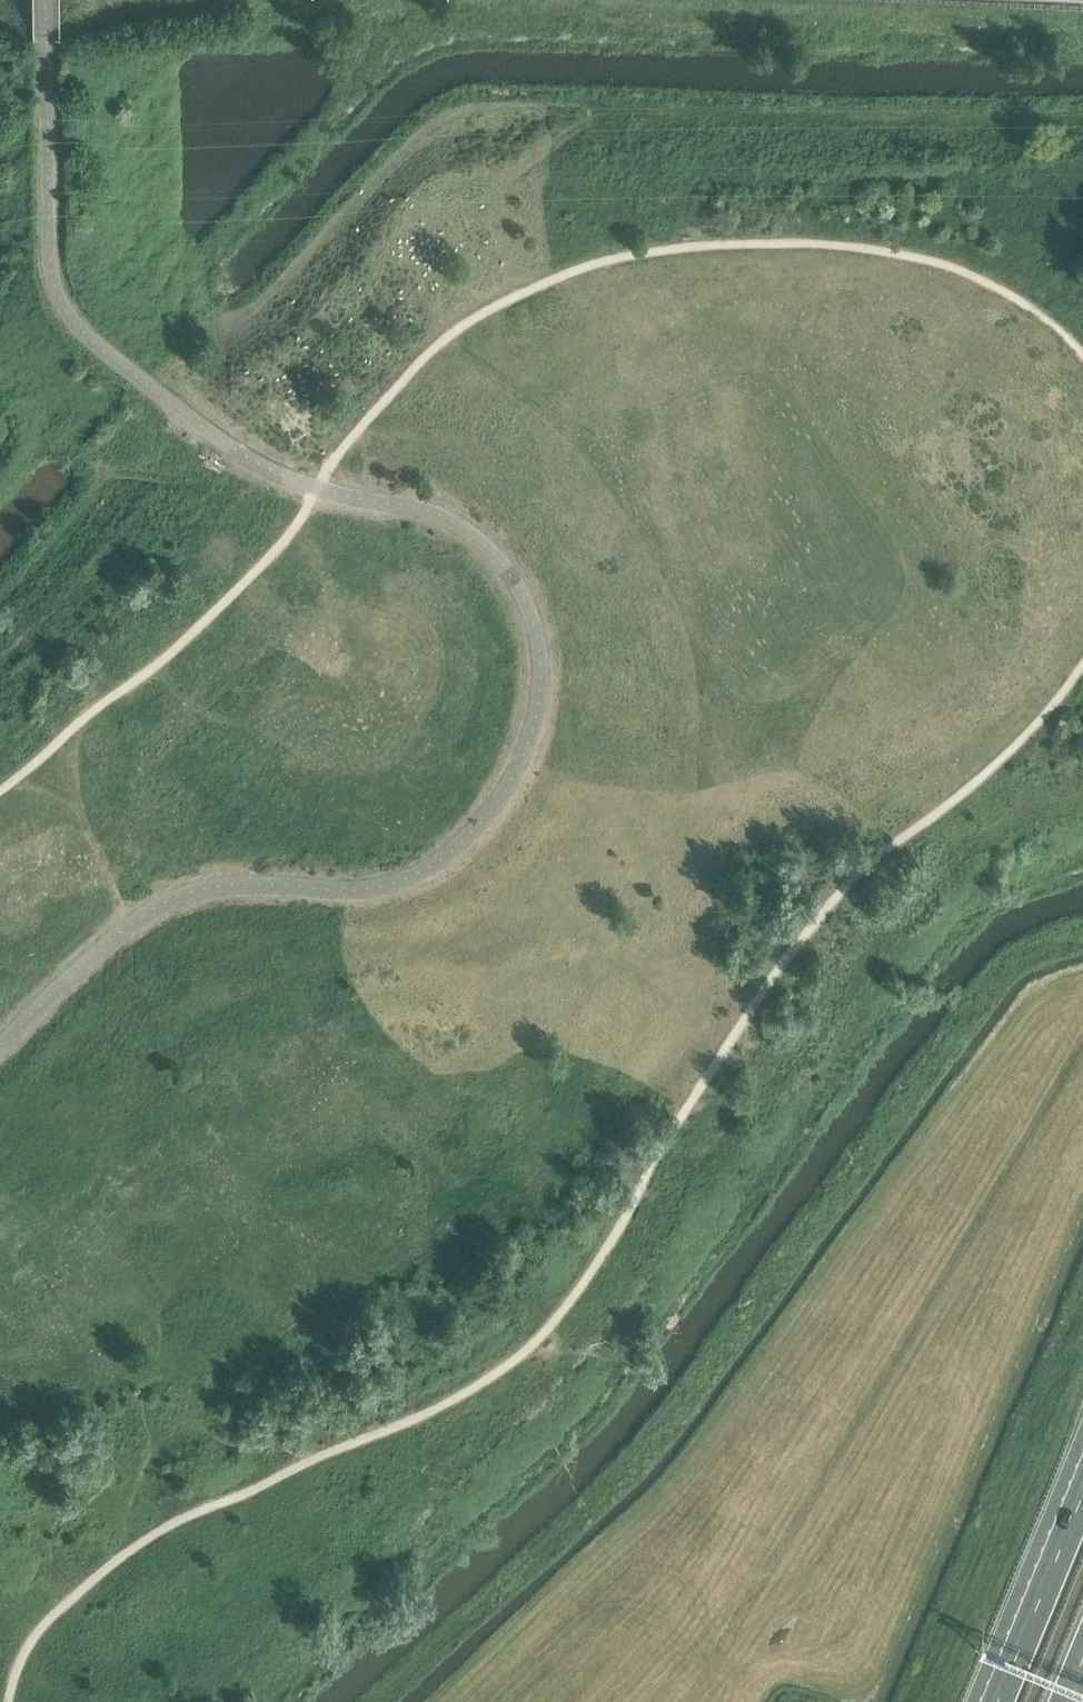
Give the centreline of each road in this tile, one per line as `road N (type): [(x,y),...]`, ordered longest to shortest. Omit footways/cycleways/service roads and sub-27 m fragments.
road 1 (motorway): [(1082,1485),(991,1701)]

